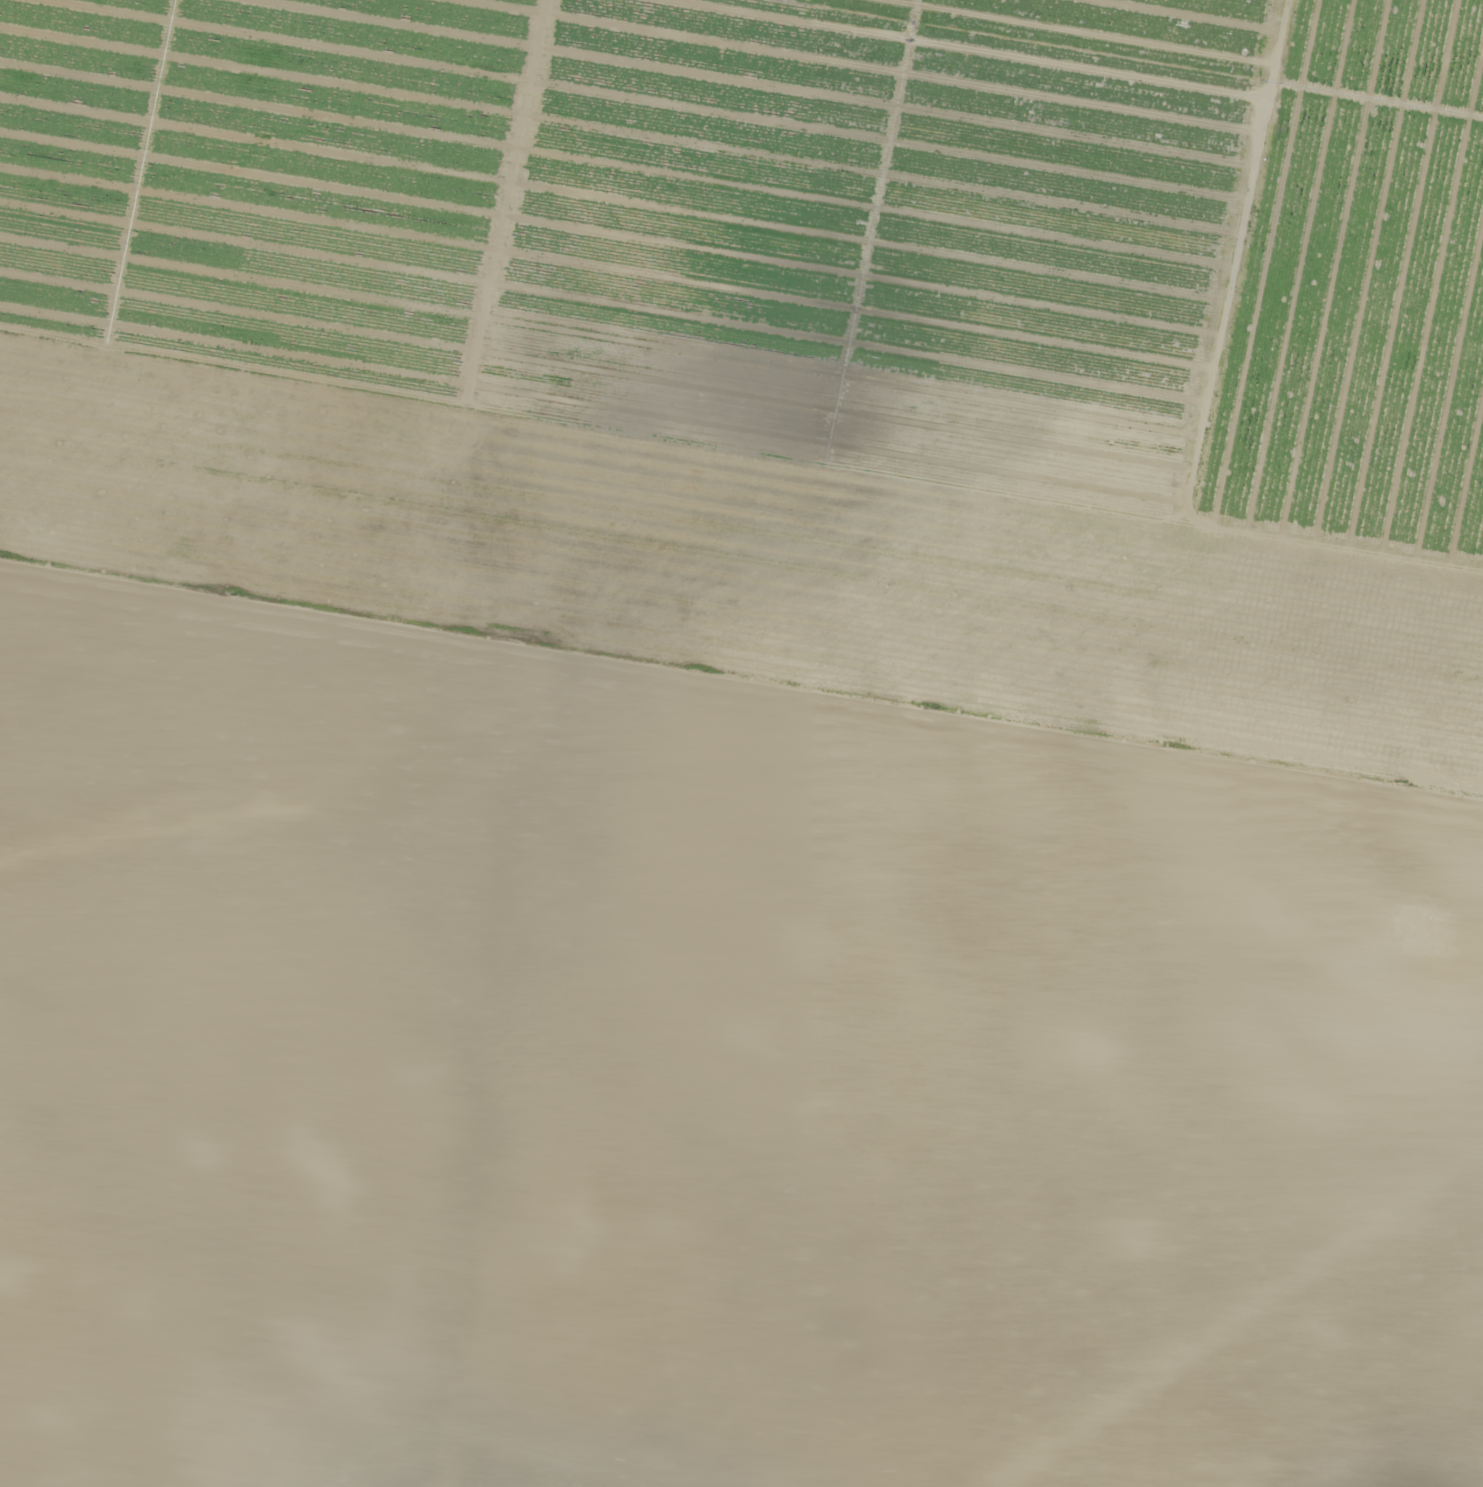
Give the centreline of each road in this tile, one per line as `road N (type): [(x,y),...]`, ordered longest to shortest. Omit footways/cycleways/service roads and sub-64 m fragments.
road 1 (residential): [(0,547),(1482,796)]

